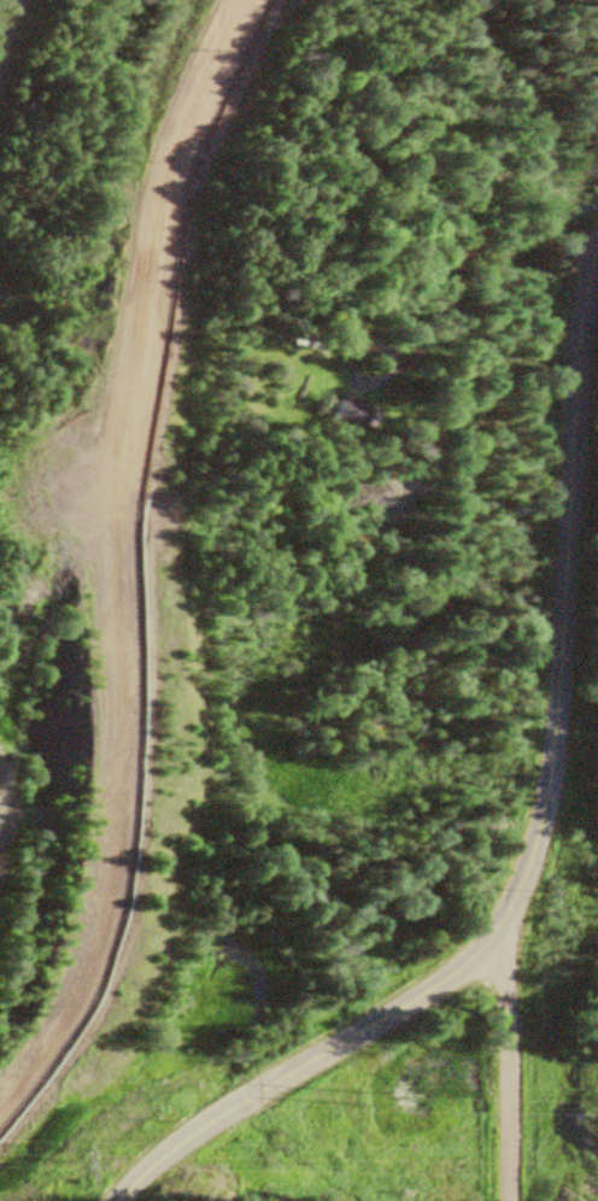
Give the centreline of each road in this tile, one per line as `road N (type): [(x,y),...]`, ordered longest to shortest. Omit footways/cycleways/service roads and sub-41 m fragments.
road 1 (tertiary): [(110,1200),(152,1149),(420,997),(515,908),(551,730),(573,275),(597,214)]
road 2 (residential): [(420,997),(395,0)]
road 3 (residential): [(516,1200),(523,1096),(515,908)]

